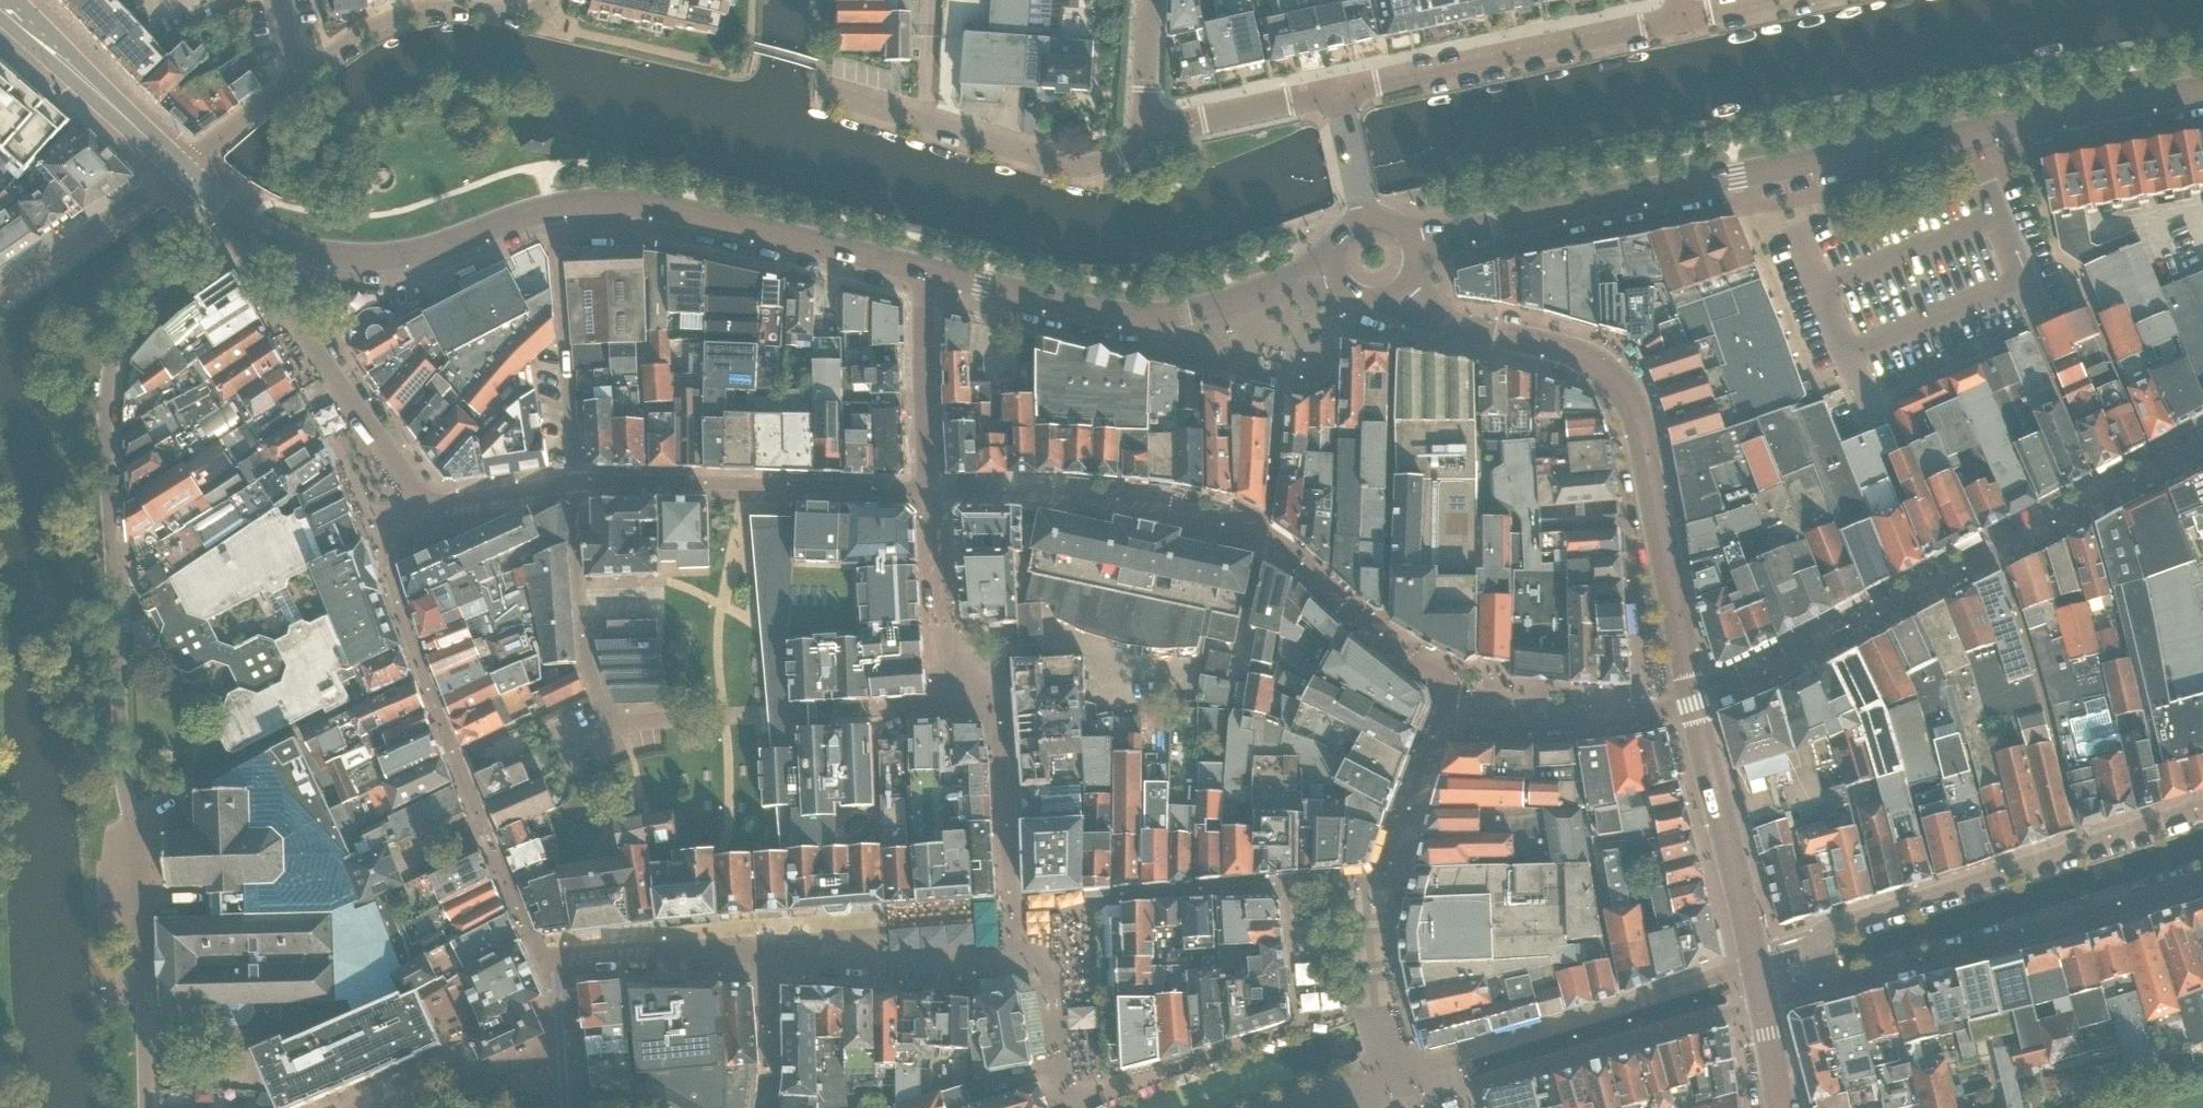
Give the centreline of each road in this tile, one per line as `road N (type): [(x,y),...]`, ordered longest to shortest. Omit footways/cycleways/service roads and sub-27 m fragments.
road 1 (residential): [(144,1006),(115,646),(106,407),(117,348),(223,253),(238,218)]
road 2 (secondary): [(1751,953),(1626,400),(1594,367),(1427,317),(1400,295)]
road 3 (residential): [(926,485),(574,481),(440,513),(425,507),(300,333),(289,245)]
road 4 (secondary): [(1414,243),(2202,84)]
road 5 (secondary): [(926,272),(620,202),(573,204),(402,257),(347,258),(289,245)]
road 6 (residential): [(987,699),(999,722),(1014,955),(884,963),(764,954)]
road 7 (secondary): [(1334,270),(1182,312),(1118,313),(926,272)]
road 8 (residential): [(2202,807),(1822,931)]
road 9 (residential): [(1831,985),(2202,879)]
road 10 (residential): [(1141,125),(1137,155),(1127,168),(1111,170),(826,84)]
road 11 (unclassified): [(1335,88),(1678,15)]
road 12 (residential): [(565,1098),(557,962),(764,954)]
road 13 (residential): [(305,72),(370,29),(438,8),(521,16),(536,9)]
road 14 (secondary): [(0,2),(181,171)]
road 15 (residential): [(987,699),(942,627),(926,485)]
road 16 (residential): [(181,171),(0,296)]
road 17 (residential): [(926,485),(926,272)]
road 18 (unclassified): [(1141,125),(1335,88)]
road 19 (residential): [(181,171),(305,72)]
road 20 (residential): [(764,954),(768,1107)]
road 21 (unclassified): [(1363,219),(1335,88)]
road 22 (unclassified): [(1141,125),(1150,0)]

